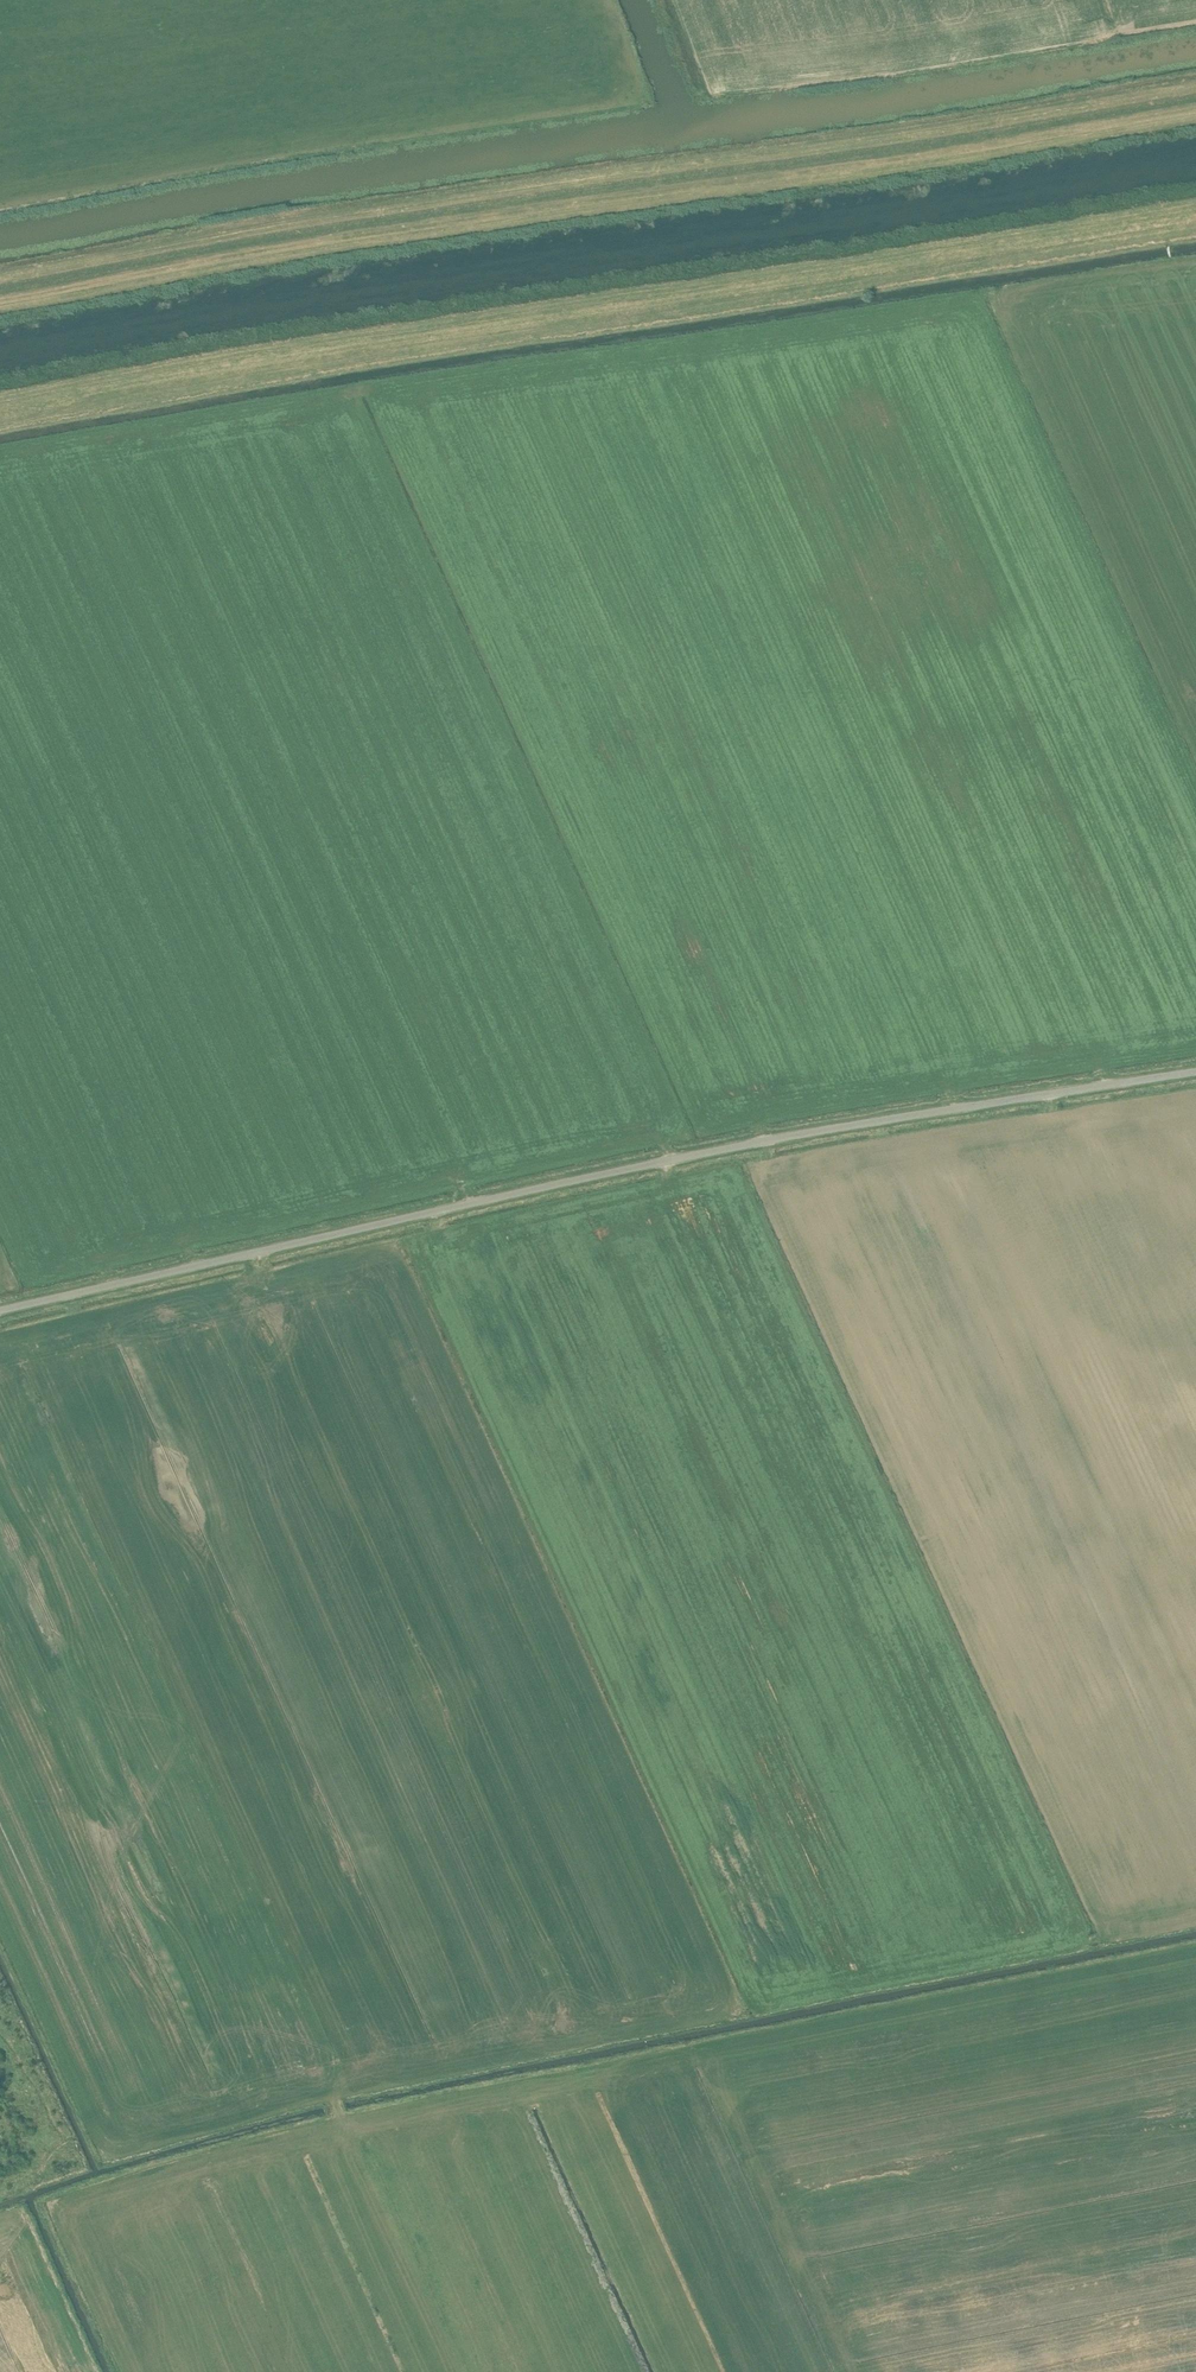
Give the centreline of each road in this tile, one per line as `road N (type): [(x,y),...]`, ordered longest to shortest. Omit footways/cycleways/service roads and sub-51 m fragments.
road 1 (unclassified): [(0,1310),(807,1133),(1195,1072)]

